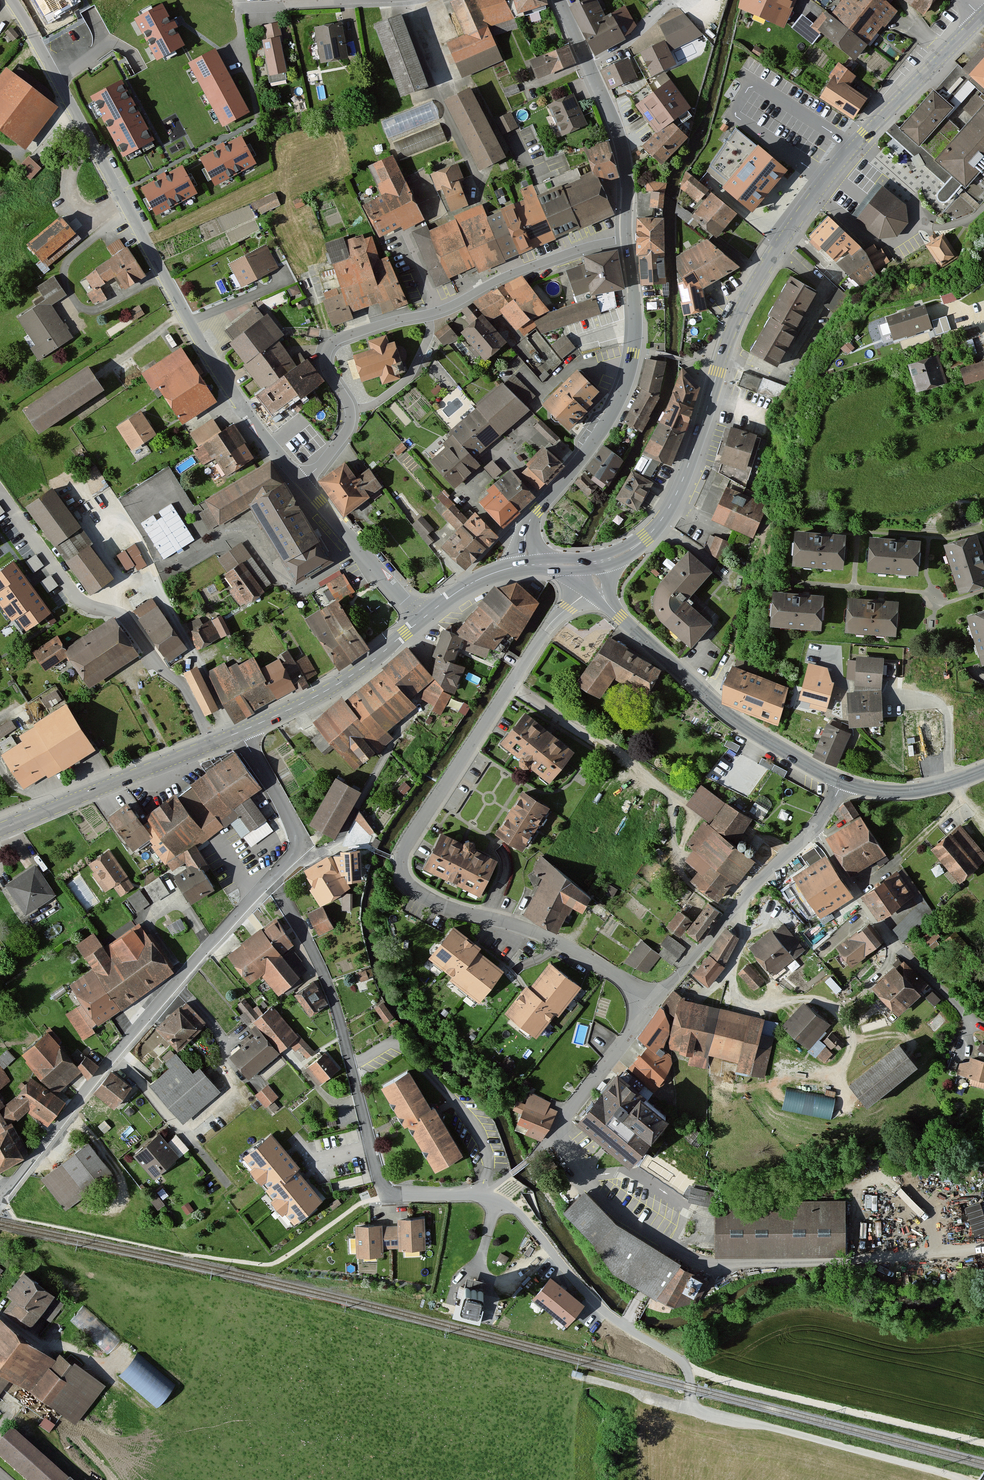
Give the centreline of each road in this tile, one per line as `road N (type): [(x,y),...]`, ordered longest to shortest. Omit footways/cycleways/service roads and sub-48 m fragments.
road 1 (secondary): [(588,562),(629,550),(661,520),(737,319),(769,259),(843,158),(982,17)]
road 2 (residential): [(594,587),(547,628),(399,861),(415,892),(579,952),(654,1006)]
road 3 (residential): [(626,238),(334,343),(327,365),(351,411),(347,433),(302,481)]
road 4 (residential): [(273,879),(341,1014),(381,1194),(483,1196)]
road 5 (residential): [(273,879),(0,1200)]
road 6 (unclassified): [(11,0),(189,322)]
road 7 (tertiary): [(526,565),(530,520),(590,448),(626,382),(635,318),(626,238)]
road 8 (residential): [(0,488),(73,597),(125,615),(183,688),(212,745)]
road 9 (unclassified): [(594,587),(716,703),(845,783)]
road 10 (track): [(983,1443),(685,1367)]
road 11 (residential): [(654,1006),(845,783)]
road 12 (tertiary): [(626,238),(623,151),(560,0)]
road 13 (secondary): [(0,831),(212,745)]
road 14 (secondary): [(241,733),(332,688),(422,619)]
road 15 (residential): [(189,322),(302,481)]
road 16 (residential): [(302,481),(422,619)]
road 17 (residential): [(654,1006),(546,1143)]
road 18 (residential): [(241,733),(299,840),(297,856),(273,879)]
road 19 (unclassified): [(845,783),(895,792),(983,770)]

